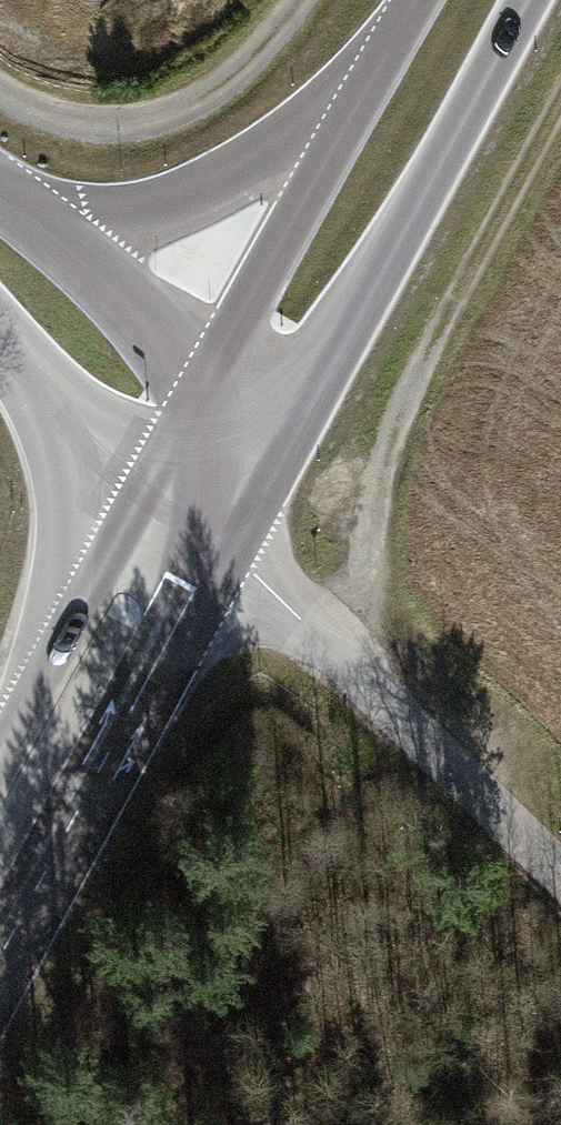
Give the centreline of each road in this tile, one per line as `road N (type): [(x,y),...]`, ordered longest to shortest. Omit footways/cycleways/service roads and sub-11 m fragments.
road 1 (primary): [(220,536),(365,289),(518,0)]
road 2 (track): [(560,99),(402,402),(371,513),(366,585),(327,645)]
road 3 (primary): [(397,0),(159,454)]
road 4 (residential): [(220,536),(250,576),(560,873)]
road 5 (primary): [(0,952),(220,536)]
road 6 (track): [(300,0),(256,54),(201,100),(135,124),(64,120),(0,90)]
road 7 (primary): [(159,454),(0,760)]
road 8 (tertiary): [(0,267),(159,454)]

